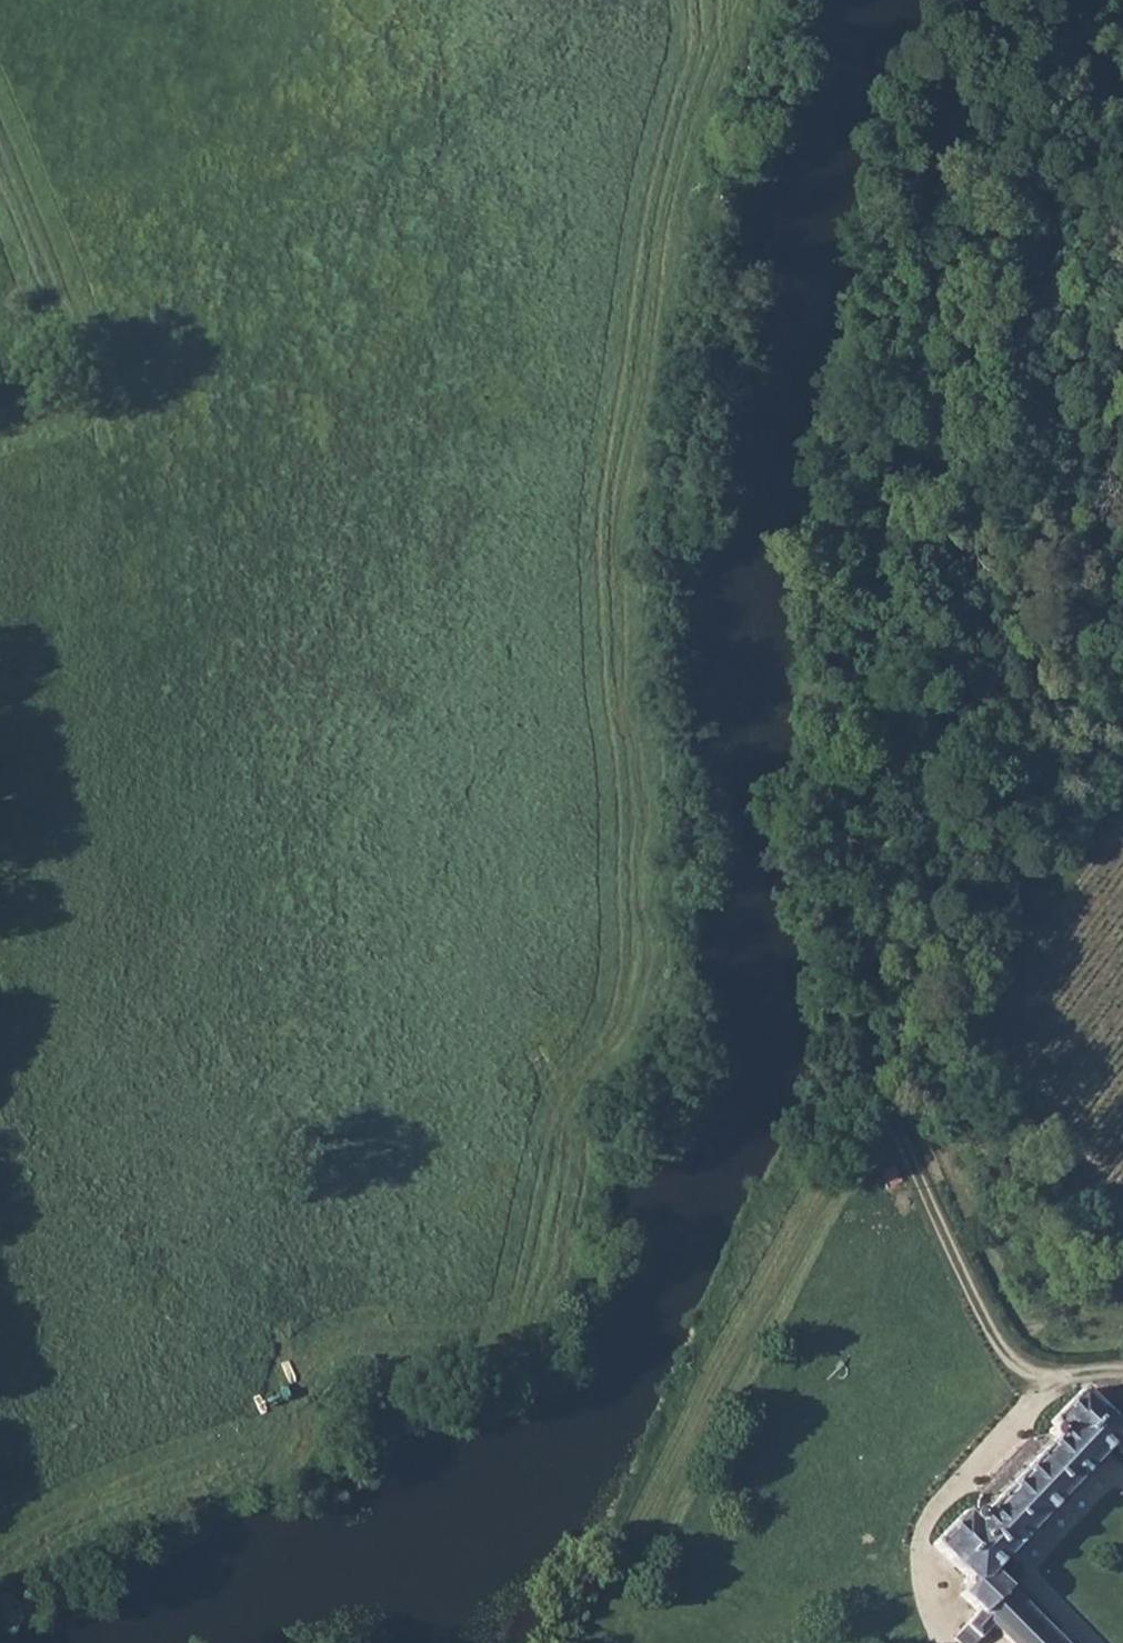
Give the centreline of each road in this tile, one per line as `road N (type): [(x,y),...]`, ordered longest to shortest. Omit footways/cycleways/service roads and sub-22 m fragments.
road 1 (track): [(1122,1375),(1061,1380),(1016,1367),(876,1095),(868,984)]

